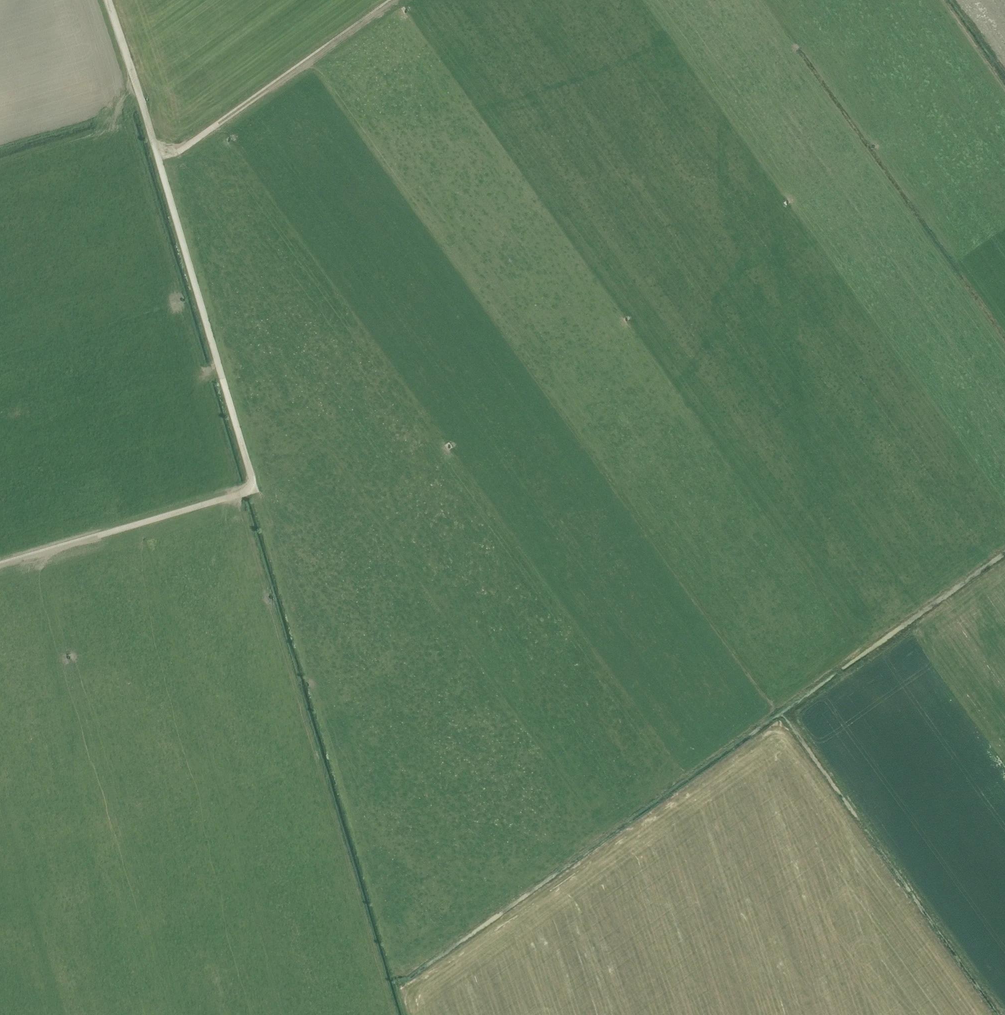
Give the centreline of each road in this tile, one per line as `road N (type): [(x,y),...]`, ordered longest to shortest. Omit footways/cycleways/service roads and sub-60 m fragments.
road 1 (track): [(101,535),(250,491),(252,479),(107,0)]

